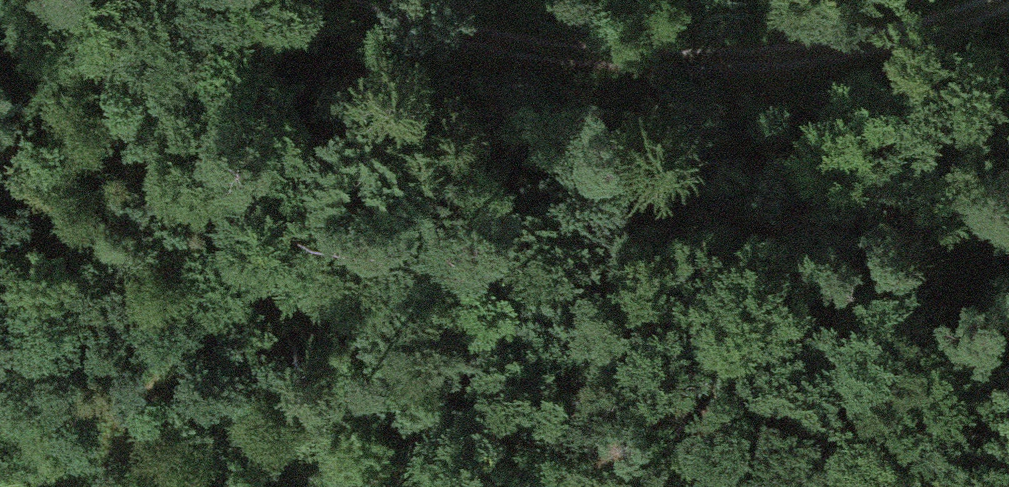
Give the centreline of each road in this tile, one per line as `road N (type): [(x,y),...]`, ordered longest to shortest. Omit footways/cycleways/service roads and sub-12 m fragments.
road 1 (track): [(993,0),(880,52),(757,60),(532,52),(411,26),(374,0)]
road 2 (track): [(378,486),(509,335),(712,132),(757,60)]

